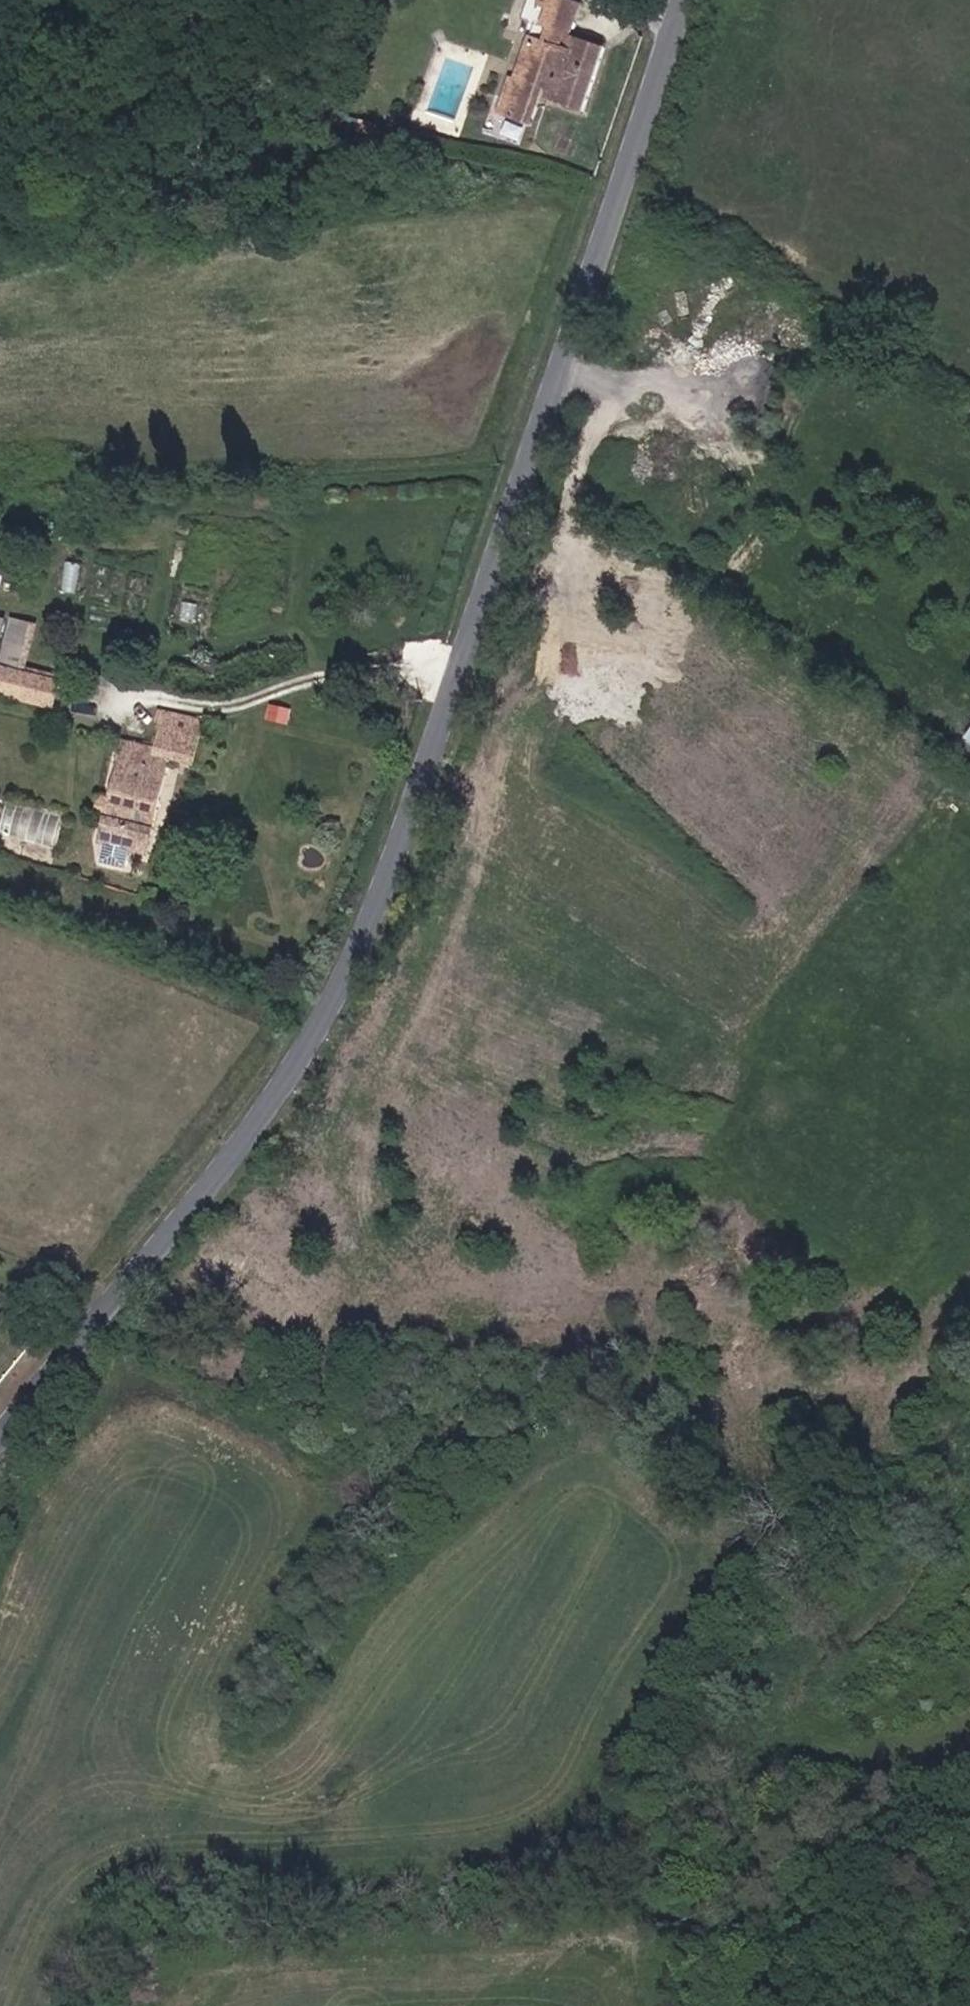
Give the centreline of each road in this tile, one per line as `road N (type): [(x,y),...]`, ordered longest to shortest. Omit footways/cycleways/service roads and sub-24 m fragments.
road 1 (tertiary): [(683,0),(416,817),(373,924),(318,1030),(242,1147),(0,1435)]

